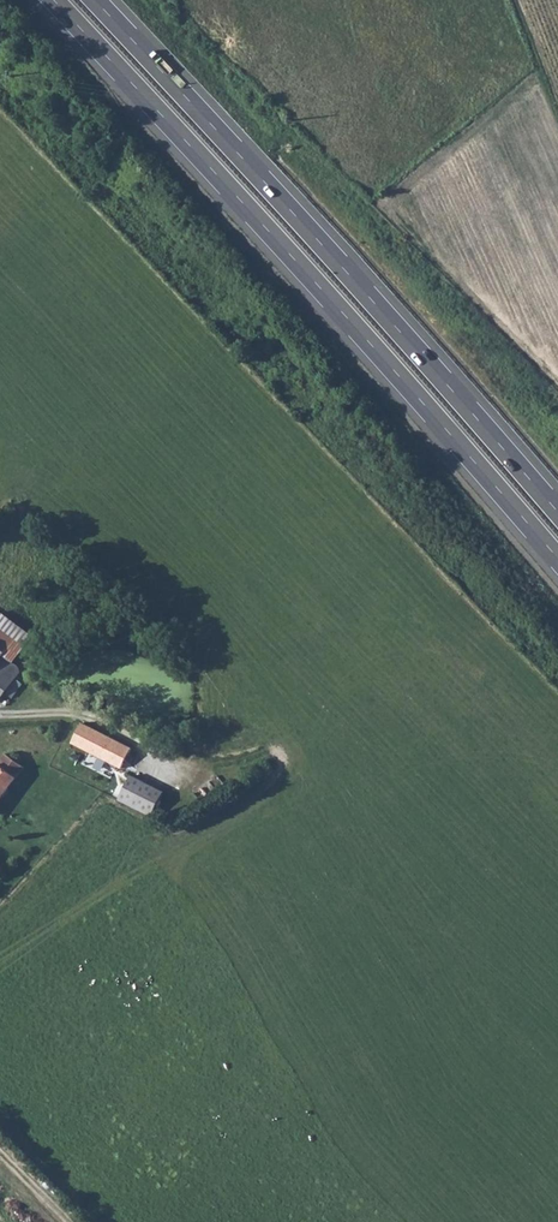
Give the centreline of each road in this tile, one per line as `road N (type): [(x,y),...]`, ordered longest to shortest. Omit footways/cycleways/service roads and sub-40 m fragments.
road 1 (motorway): [(55,0),(557,559)]
road 2 (motorway): [(557,512),(96,0)]

